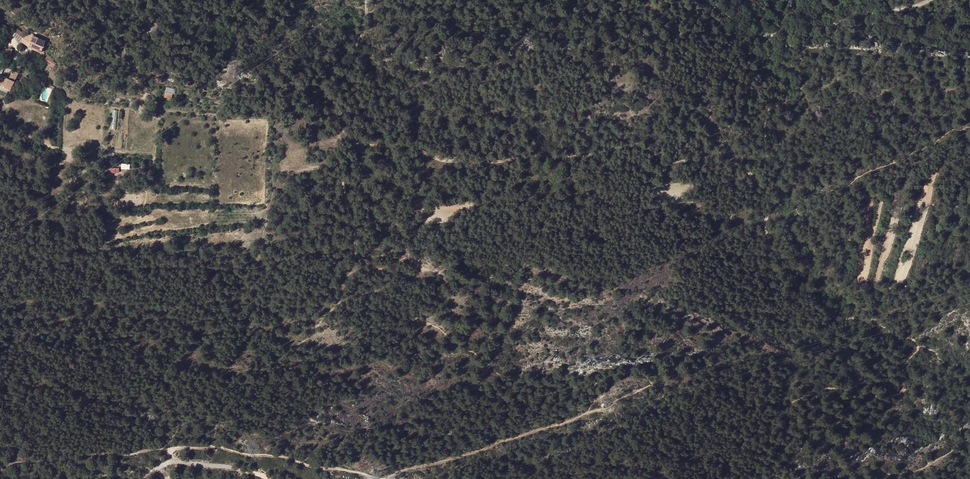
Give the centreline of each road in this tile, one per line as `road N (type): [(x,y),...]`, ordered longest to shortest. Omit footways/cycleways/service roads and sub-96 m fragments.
road 1 (unclassified): [(931,0),(765,37),(707,0)]
road 2 (track): [(140,478),(176,462),(271,478)]

